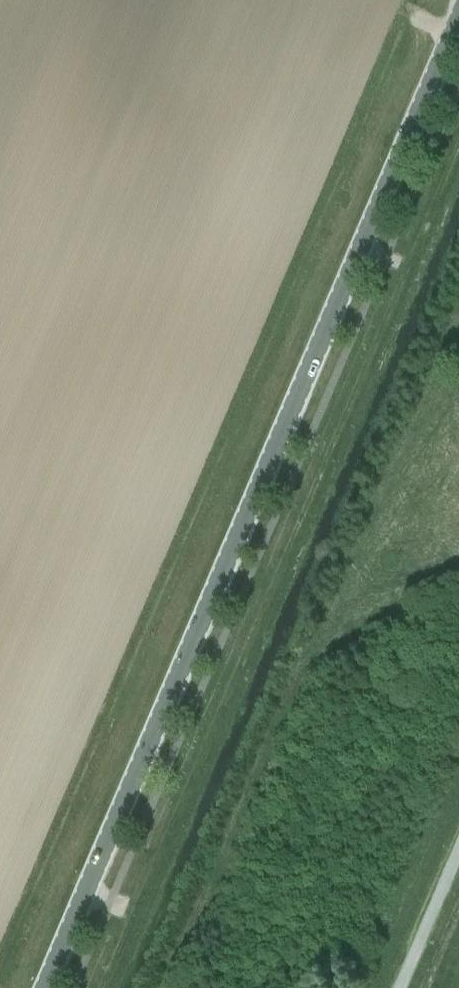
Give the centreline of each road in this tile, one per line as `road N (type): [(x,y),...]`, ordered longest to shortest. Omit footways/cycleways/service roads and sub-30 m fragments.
road 1 (tertiary): [(44,987),(458,17)]
road 2 (track): [(458,142),(102,987)]

